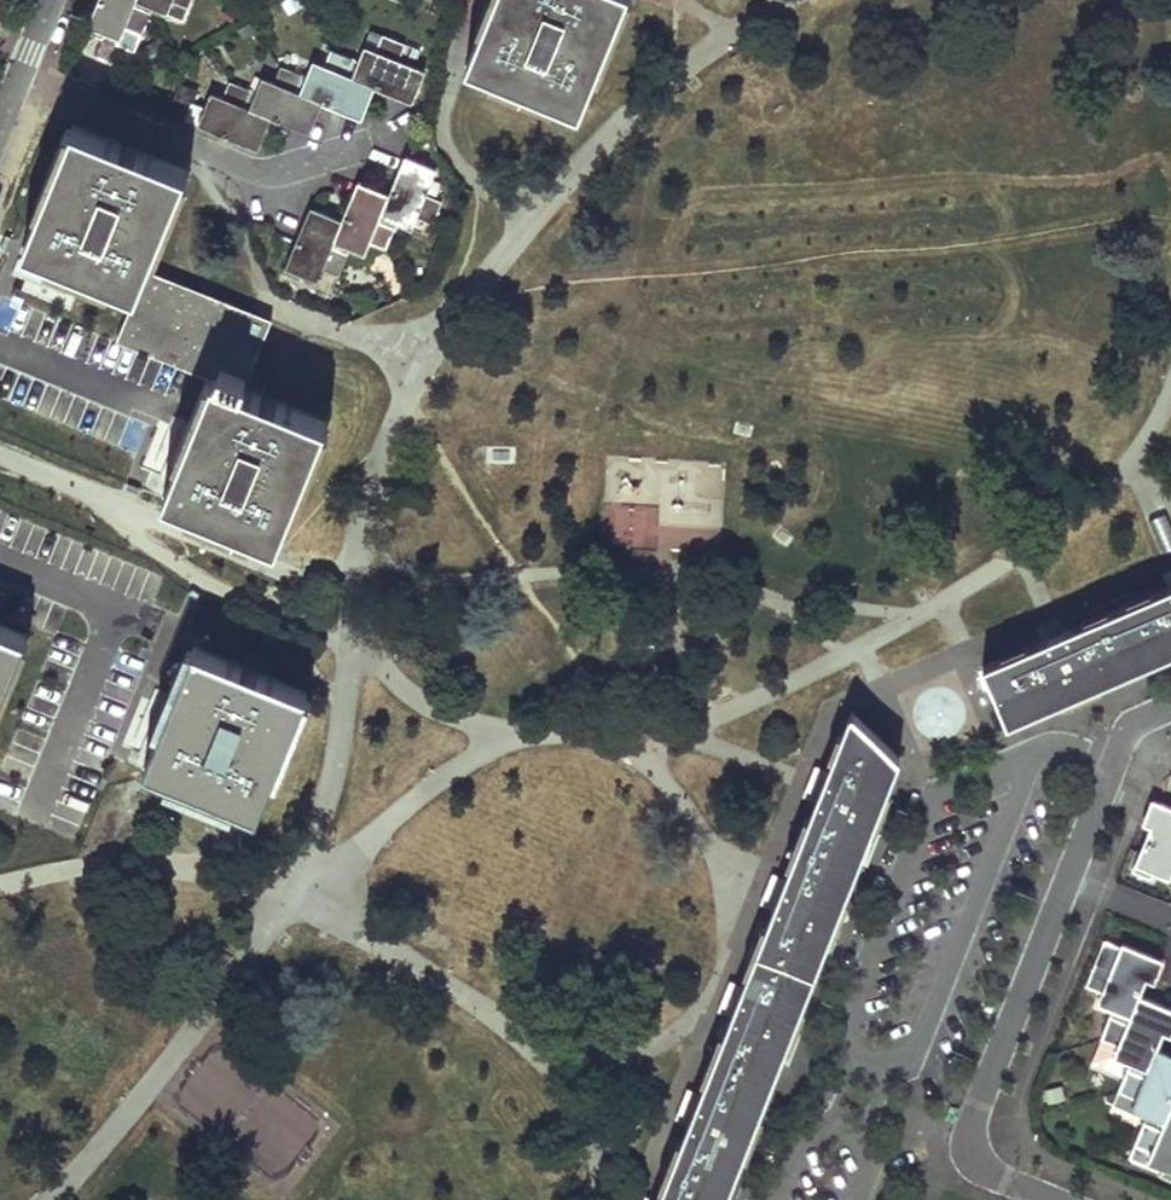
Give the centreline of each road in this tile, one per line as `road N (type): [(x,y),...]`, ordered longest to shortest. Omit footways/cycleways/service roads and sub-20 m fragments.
road 1 (residential): [(1170,708),(1131,729),(1120,747),(974,1112),(970,1139),(983,1168),(1051,1199)]
road 2 (residential): [(20,78),(262,174),(361,147)]

